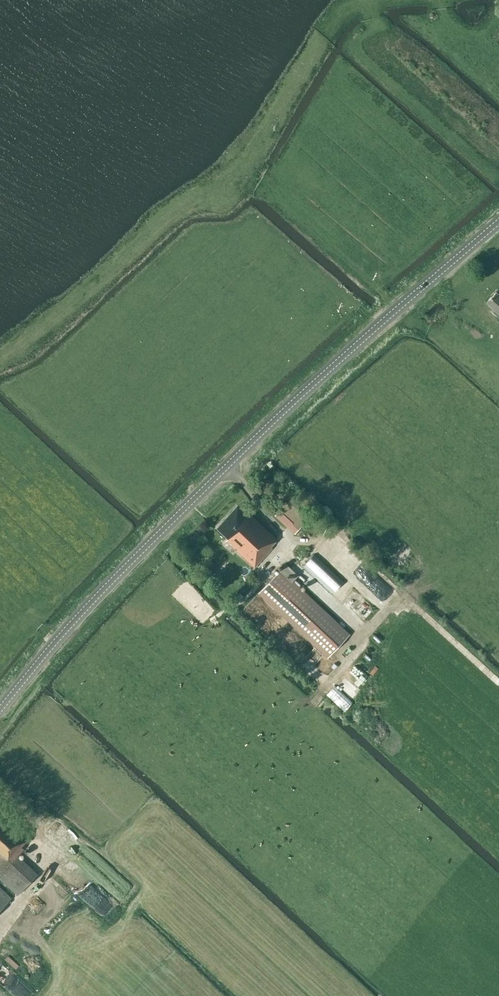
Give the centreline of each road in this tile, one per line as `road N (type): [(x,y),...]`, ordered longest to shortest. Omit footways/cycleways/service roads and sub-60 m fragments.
road 1 (tertiary): [(0,713),(178,516),(498,221)]
road 2 (track): [(293,561),(367,634),(387,610),(406,606),(498,682)]

